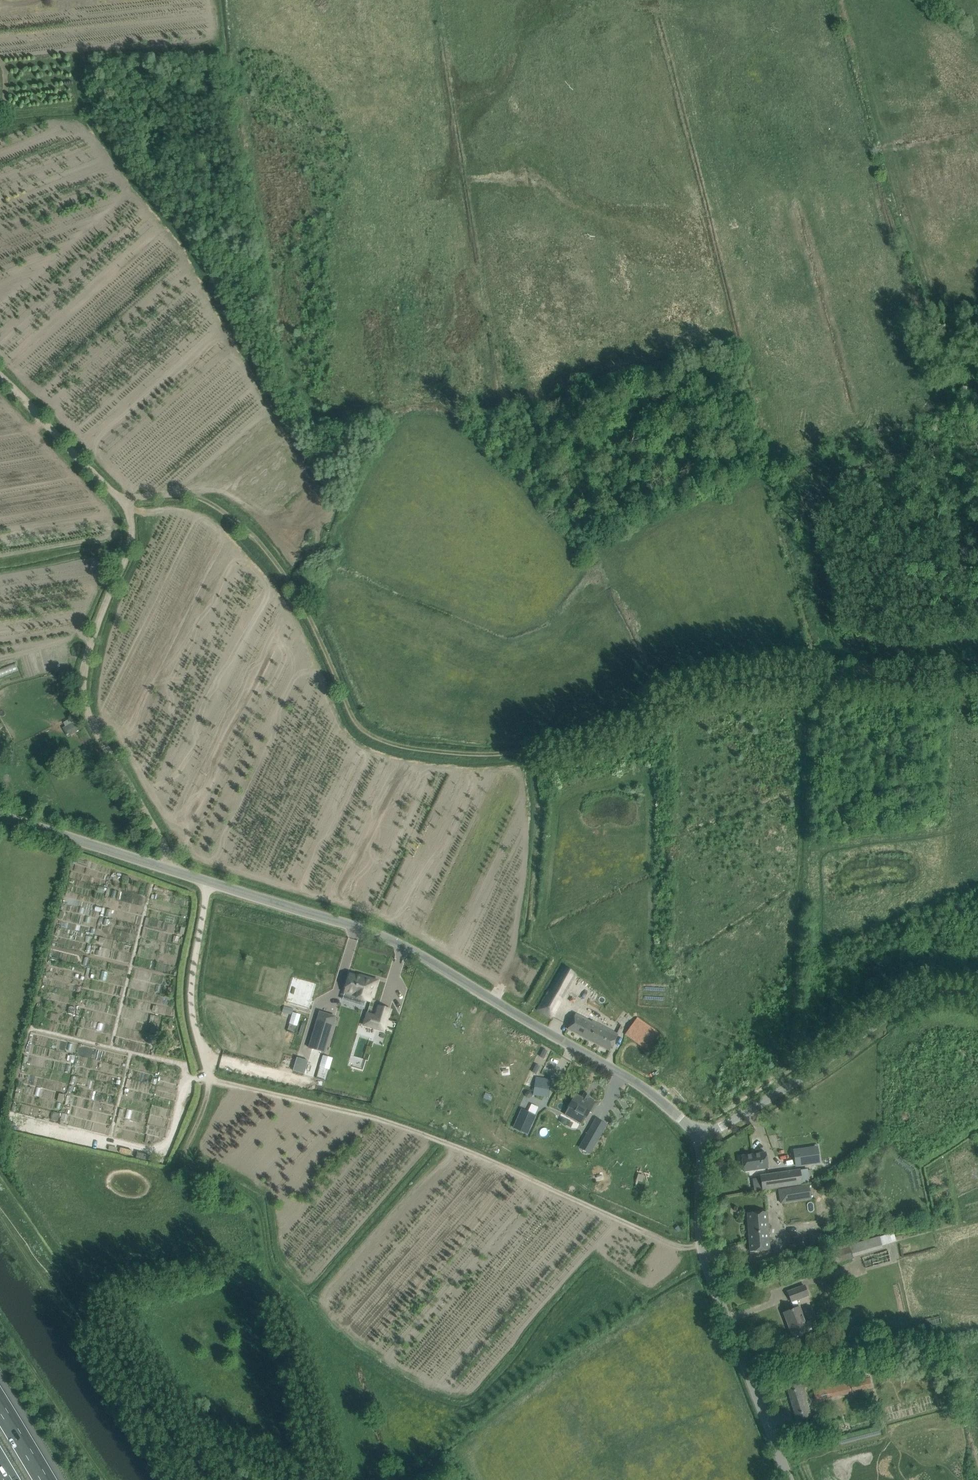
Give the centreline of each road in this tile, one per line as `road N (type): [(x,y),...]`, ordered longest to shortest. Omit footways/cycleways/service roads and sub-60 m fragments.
road 1 (track): [(977,672),(738,684),(556,747),(471,754),(403,746),(376,740),(355,723),(307,614),(244,529),(188,496),(126,501)]
road 2 (tertiary): [(702,1136),(639,1083),(387,938),(0,814)]
road 3 (track): [(170,869),(85,706),(79,676),(133,532),(126,501)]
road 4 (unclassified): [(788,1479),(707,1267),(702,1136)]
road 5 (tertiary): [(702,1136),(905,1005),(928,997),(977,1002)]
road 6 (track): [(126,501),(0,377)]

